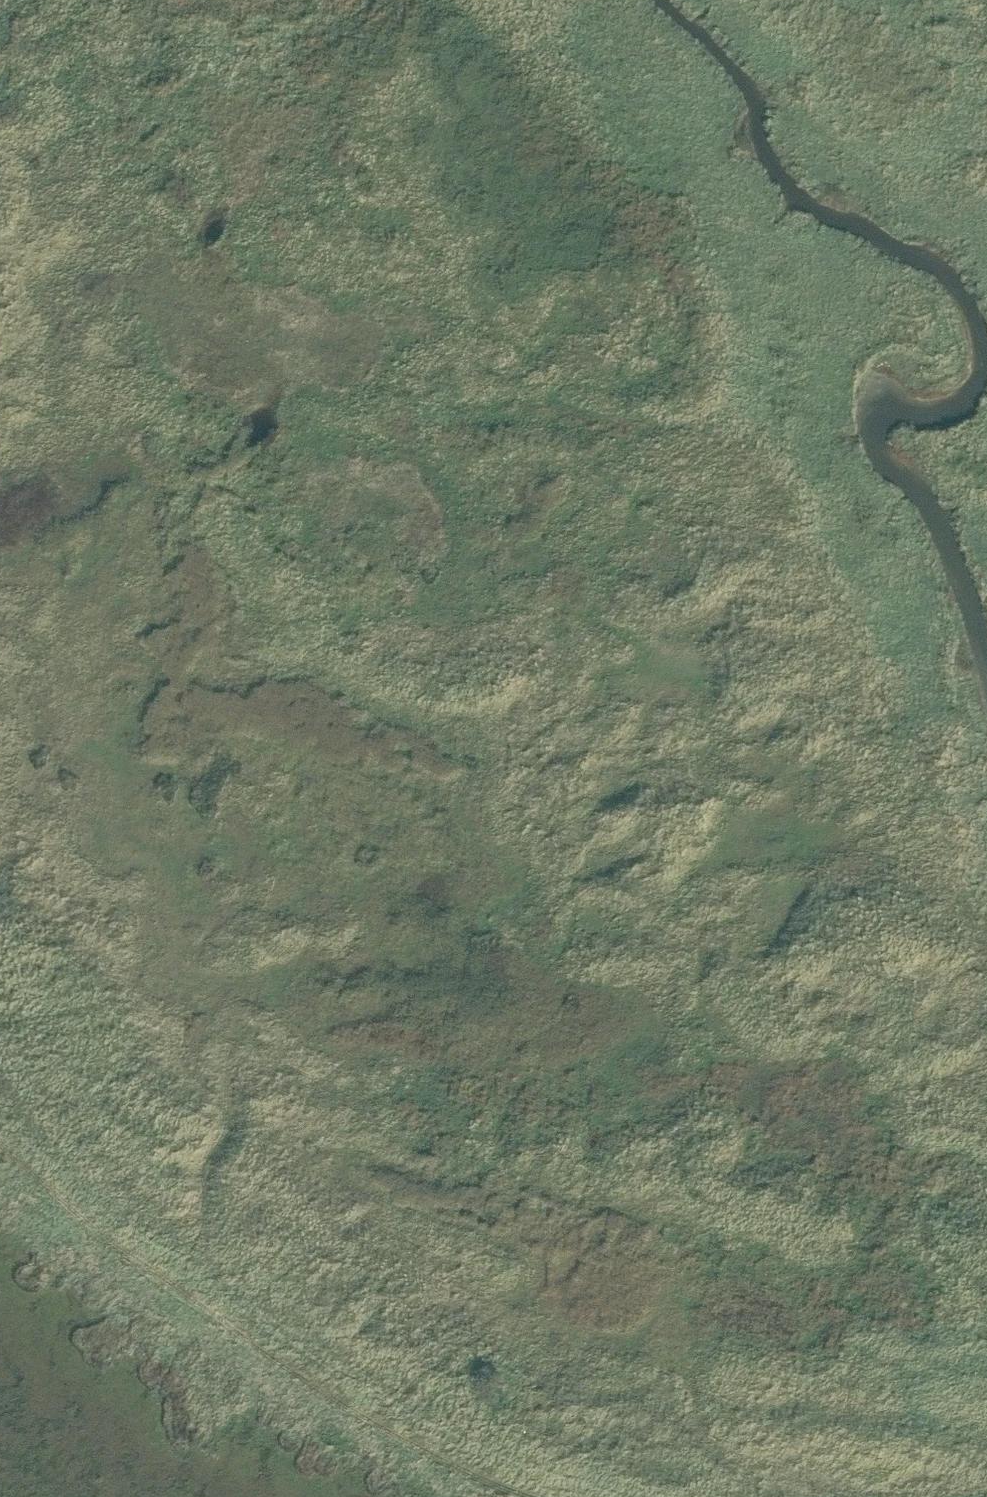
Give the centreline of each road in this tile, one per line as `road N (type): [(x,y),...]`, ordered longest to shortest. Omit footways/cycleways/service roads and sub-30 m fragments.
road 1 (track): [(0,1150),(109,1260),(486,1496)]

